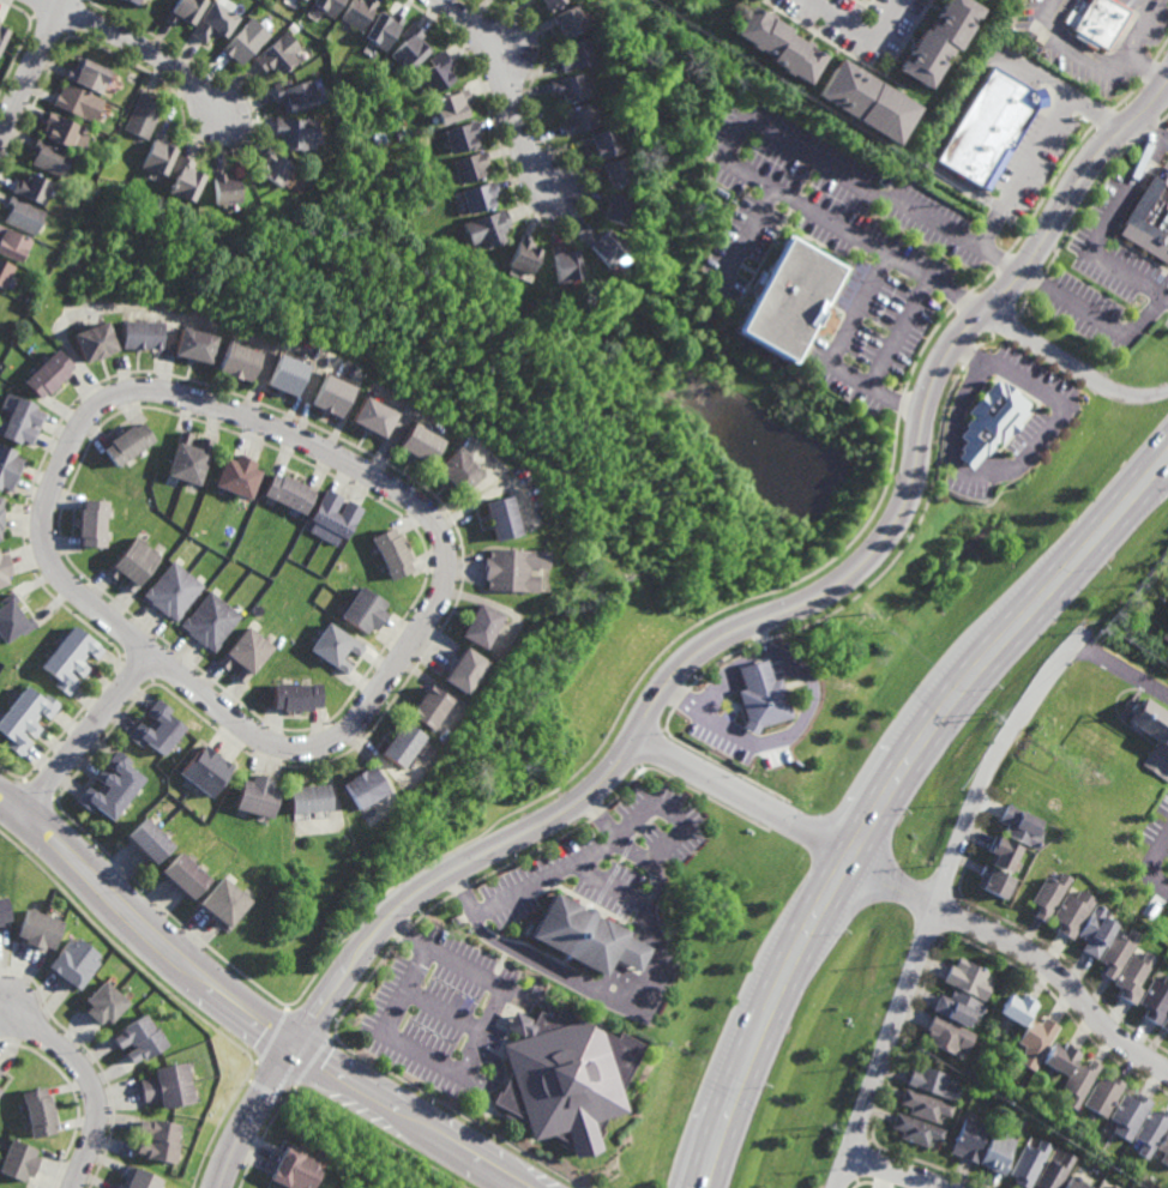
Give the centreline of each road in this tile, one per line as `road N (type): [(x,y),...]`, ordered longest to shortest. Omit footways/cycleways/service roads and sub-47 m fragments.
road 1 (residential): [(299,1049),(408,900),(602,777),(698,652),(833,585),(877,548),(905,494),(938,374),(1016,281),(1095,162),(1167,82)]
road 2 (residential): [(249,731),(70,587),(49,560),(42,530),(47,499),(88,416),(116,394),(164,391),(276,428),(401,489),(441,533),(447,565),(440,599),(354,725),(308,748),(249,731)]
road 3 (secondary): [(1167,430),(956,675),(866,801),(764,987),(689,1187)]
road 4 (secondary): [(719,1187),(790,999),(887,819),(970,702),(1167,471)]
road 5 (residential): [(1167,1072),(1121,1042),(1036,957),(634,736)]
road 6 (residential): [(1084,629),(1004,740),(971,802),(838,1187)]
road 7 (residential): [(299,1049),(181,961),(0,800)]
road 8 (residential): [(526,1187),(299,1049)]
road 9 (residential): [(550,187),(514,125),(495,52),(438,0)]
road 10 (residential): [(227,117),(171,64),(44,0)]
road 11 (residential): [(11,1009),(95,1087),(96,1134),(74,1187)]
road 12 (residential): [(20,814),(151,655)]
road 13 (residential): [(1167,391),(1106,384),(987,310)]
road 14 (residential): [(218,1187),(248,1121),(299,1049)]
road 15 (residential): [(0,138),(63,0)]

